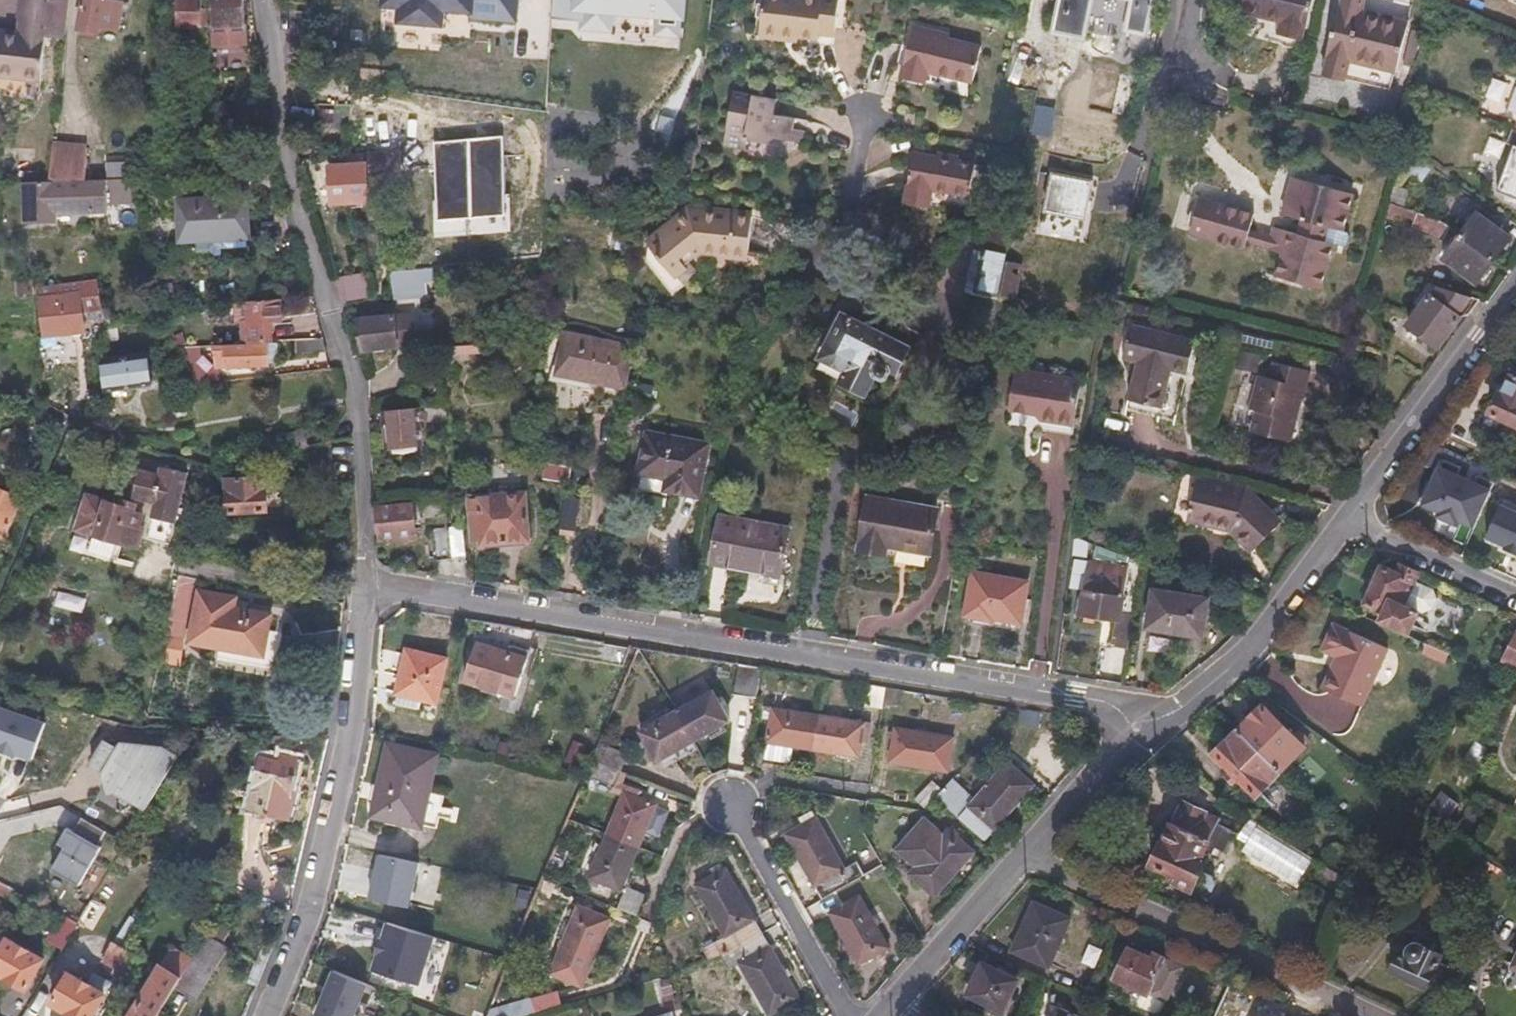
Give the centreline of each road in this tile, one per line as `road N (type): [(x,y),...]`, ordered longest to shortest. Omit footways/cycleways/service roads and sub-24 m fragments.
road 1 (residential): [(367,583),(1159,716)]
road 2 (residential): [(255,0),(285,151),(357,374),(367,583)]
road 3 (residential): [(367,583),(348,731),(306,910),(261,1015)]
road 4 (residential): [(1026,855),(1376,1015)]
road 5 (unknown): [(0,679),(107,714),(348,731)]
road 6 (residential): [(1515,287),(1350,519)]
road 7 (residential): [(1350,519),(1254,640),(1159,716)]
road 8 (residential): [(1026,855),(889,1006)]
road 9 (residential): [(1159,716),(1026,855)]
road 10 (residential): [(1350,519),(1515,594)]

